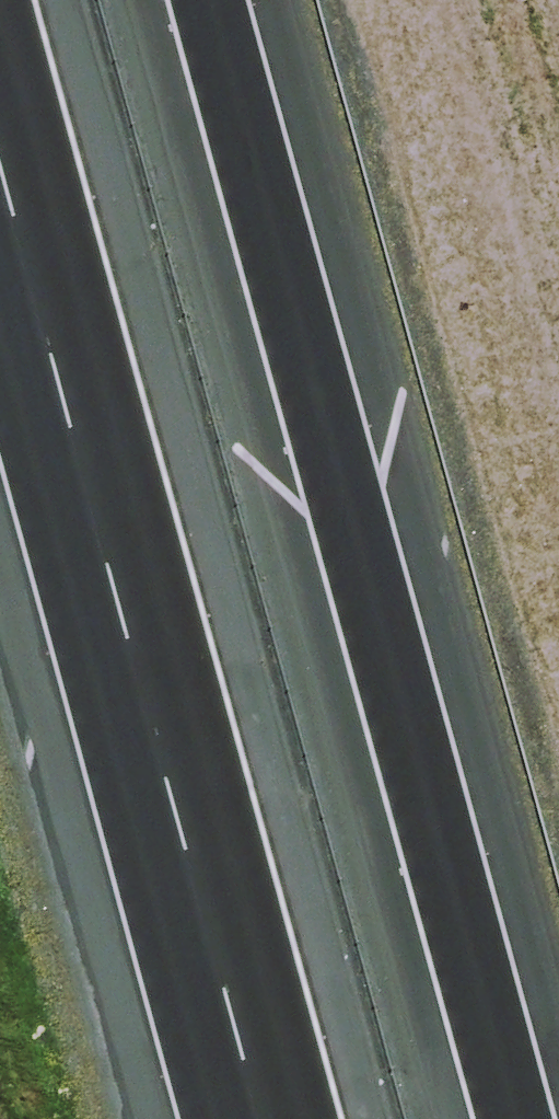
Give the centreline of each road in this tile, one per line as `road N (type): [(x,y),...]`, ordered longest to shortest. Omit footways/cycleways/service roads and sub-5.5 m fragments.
road 1 (motorway): [(205,0),(525,1118)]
road 2 (motorway): [(260,1118),(0,181)]

